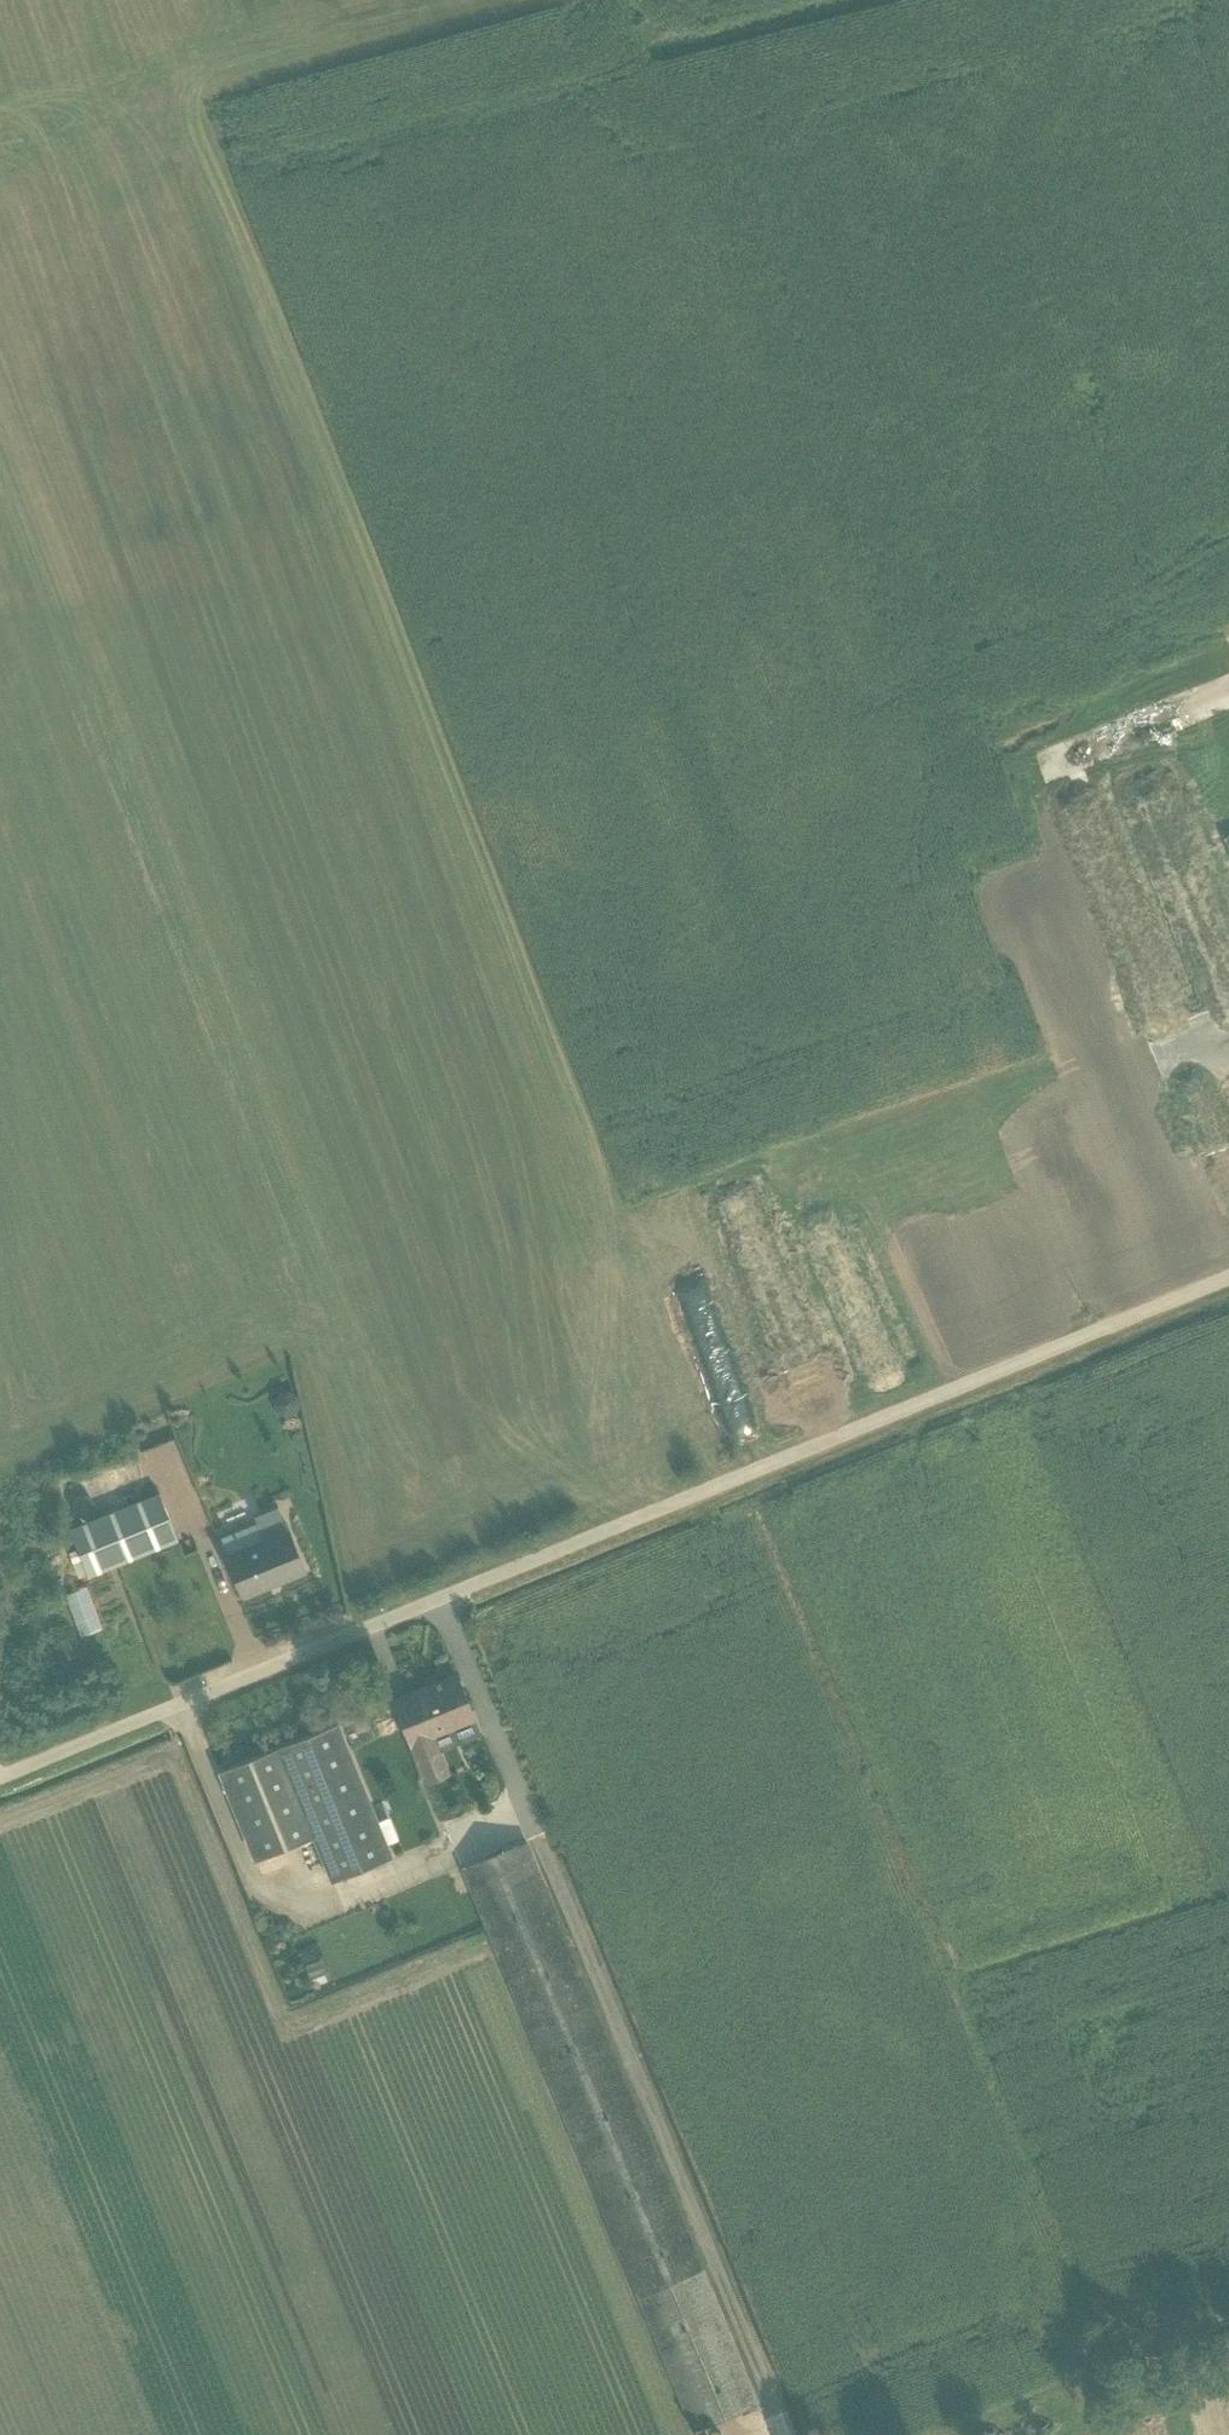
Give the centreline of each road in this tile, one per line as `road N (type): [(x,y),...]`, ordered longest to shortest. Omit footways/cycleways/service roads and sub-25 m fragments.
road 1 (unclassified): [(1228,1262),(0,1768)]

